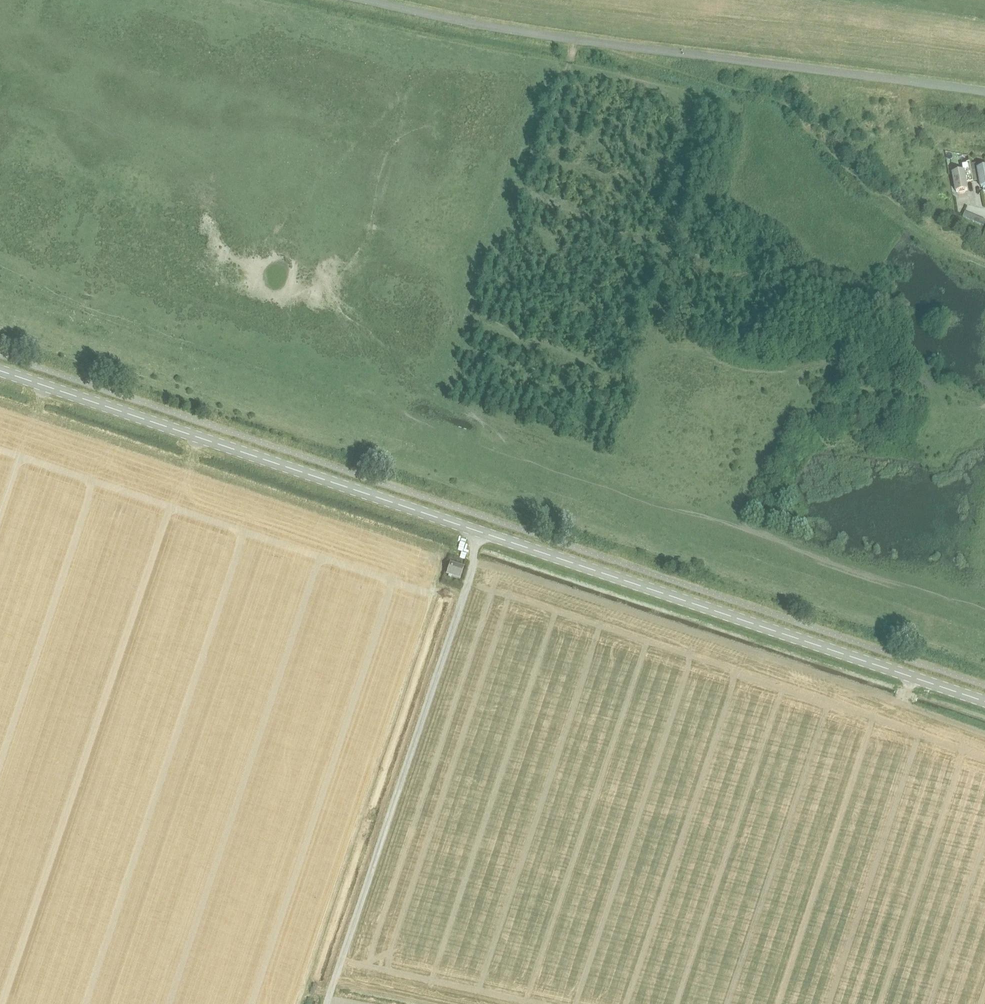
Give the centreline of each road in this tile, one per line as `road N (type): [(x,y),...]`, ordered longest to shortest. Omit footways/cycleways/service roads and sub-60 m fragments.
road 1 (secondary): [(984,701),(0,373)]
road 2 (unclassified): [(984,91),(558,39),(361,0)]
road 3 (track): [(325,1003),(472,557),(474,529)]

